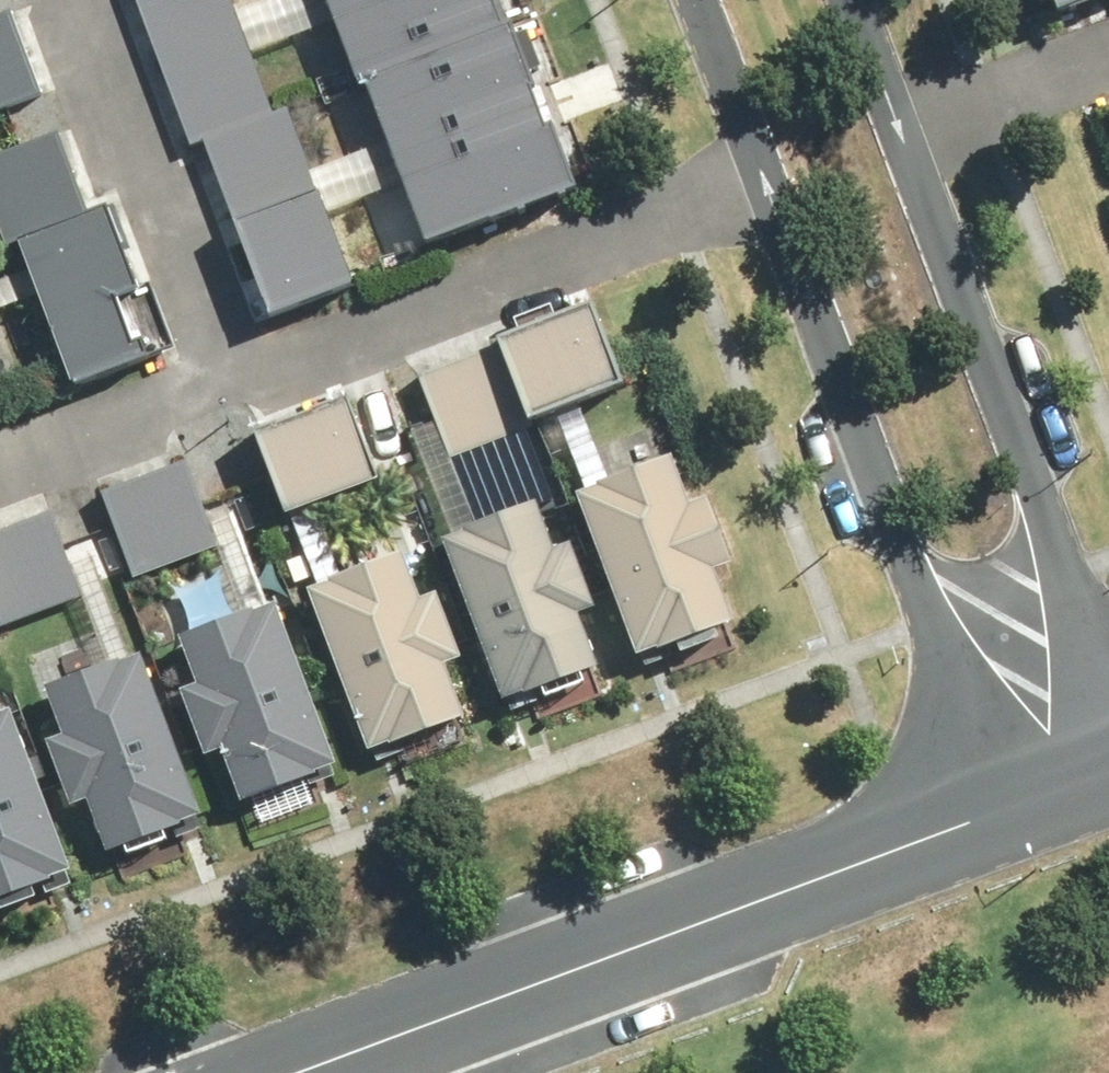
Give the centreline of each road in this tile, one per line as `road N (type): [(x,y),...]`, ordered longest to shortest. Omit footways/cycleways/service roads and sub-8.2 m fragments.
road 1 (residential): [(1008,809),(693,0)]
road 2 (residential): [(300,1072),(1008,809)]
road 3 (residential): [(852,0),(1108,649)]

